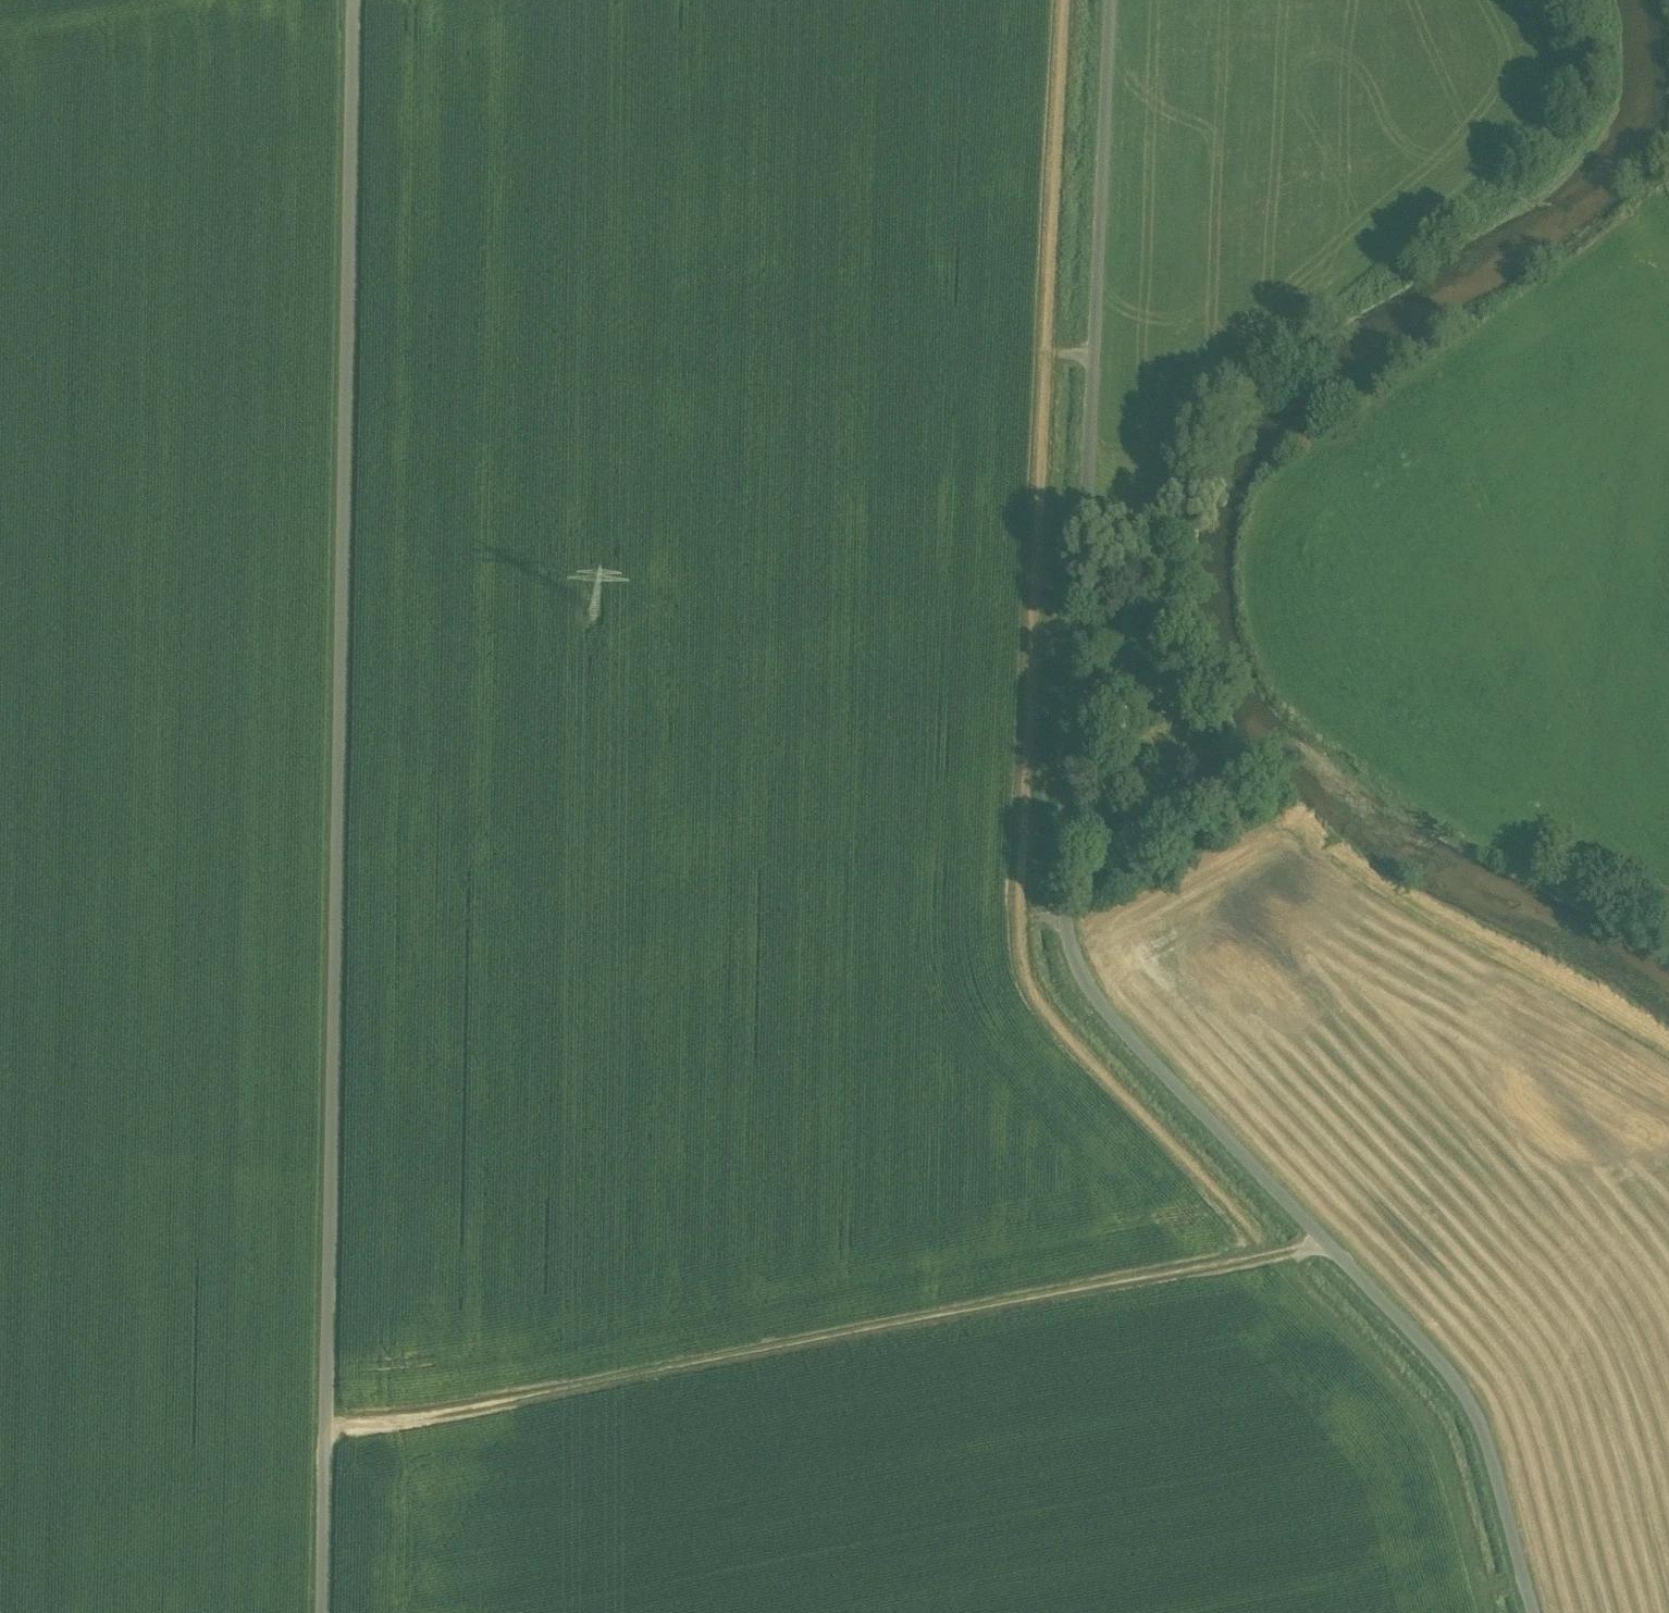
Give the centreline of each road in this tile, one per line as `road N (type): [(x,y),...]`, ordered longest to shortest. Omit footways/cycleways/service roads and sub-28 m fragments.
road 1 (unclassified): [(1503,1612),(1460,1457),(1401,1365),(1057,987),(1033,923),(1028,839),(1075,0)]
road 2 (unclassified): [(296,1612),(333,0)]

